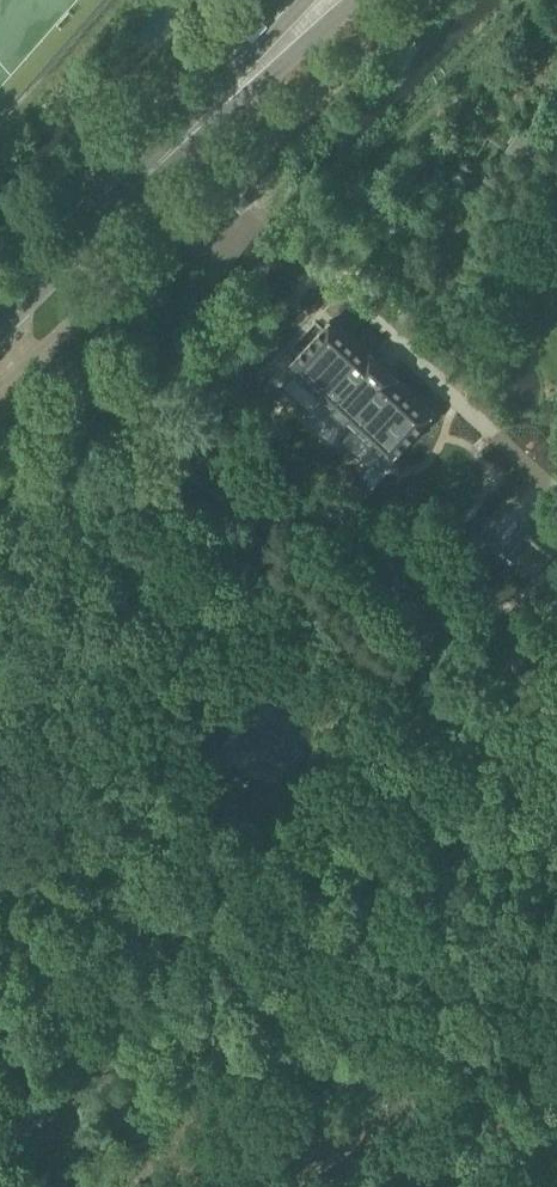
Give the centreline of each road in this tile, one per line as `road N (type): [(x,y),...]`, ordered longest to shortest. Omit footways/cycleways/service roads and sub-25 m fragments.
road 1 (tertiary): [(61,258),(139,201),(353,0)]
road 2 (tertiary): [(300,0),(61,258)]

